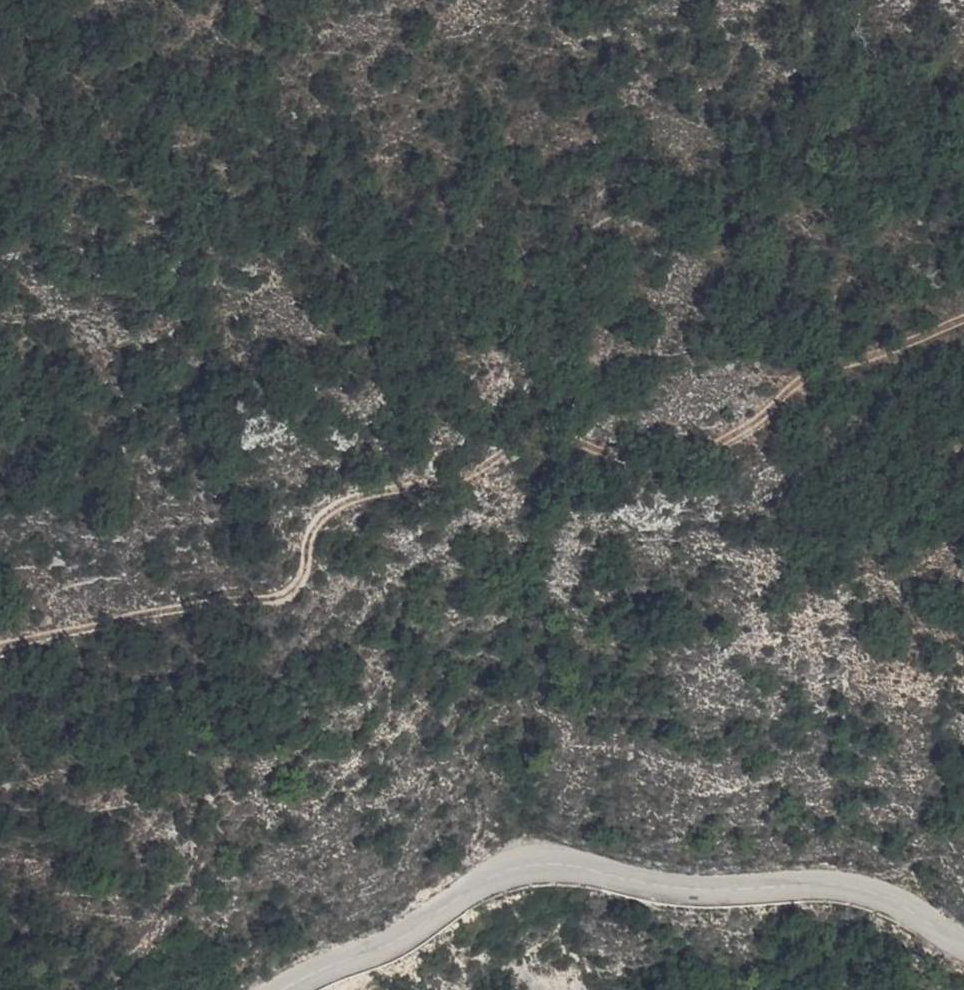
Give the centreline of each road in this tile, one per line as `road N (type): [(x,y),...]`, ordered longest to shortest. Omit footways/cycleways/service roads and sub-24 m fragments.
road 1 (track): [(0,645),(173,609),(277,598),(305,576),(325,515),(350,503),(456,480),(546,436),(628,463),(671,465),(737,436),(803,377),(877,359),(963,322)]
road 2 (secondary): [(285,989),(372,954),(489,880),(523,868),(564,866),(673,890),(827,888),(897,909),(963,946)]

